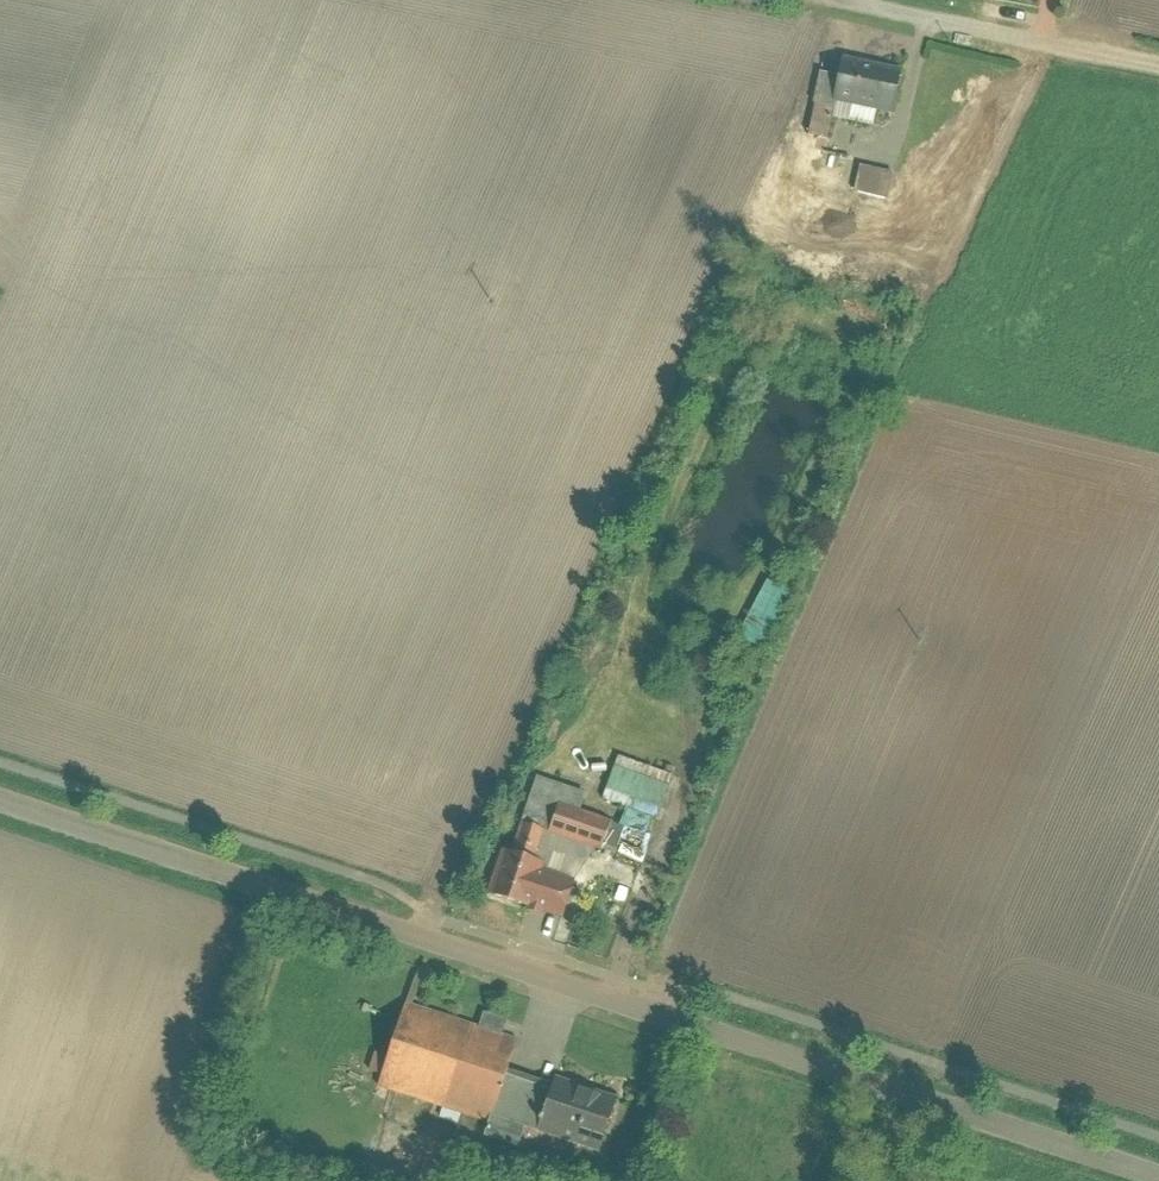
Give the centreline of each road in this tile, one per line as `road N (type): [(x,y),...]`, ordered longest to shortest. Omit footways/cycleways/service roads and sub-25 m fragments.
road 1 (tertiary): [(0,796),(1158,1174)]
road 2 (unclassified): [(868,0),(1158,61)]

